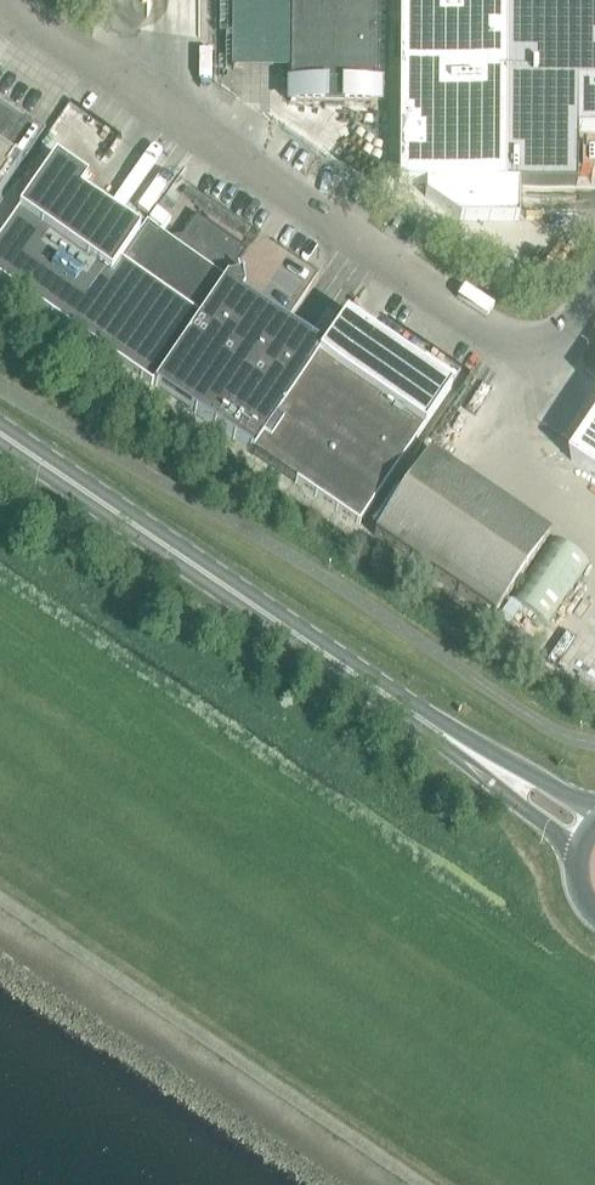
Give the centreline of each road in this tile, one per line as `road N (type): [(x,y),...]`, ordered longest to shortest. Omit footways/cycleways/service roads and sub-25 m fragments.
road 1 (unclassified): [(594,296),(559,344),(525,350),(16,13),(8,0)]
road 2 (primary): [(0,444),(438,742),(554,831),(575,861)]
road 3 (primary): [(594,808),(465,736),(0,423)]
road 4 (unclassified): [(424,1184),(0,898)]

